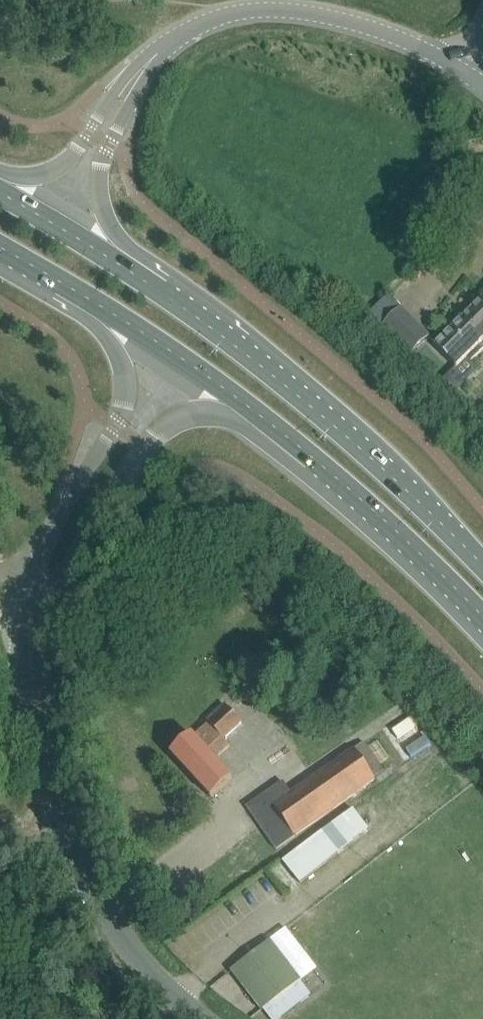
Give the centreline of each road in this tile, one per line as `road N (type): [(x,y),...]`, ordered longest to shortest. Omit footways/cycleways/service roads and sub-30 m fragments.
road 1 (primary): [(482,564),(338,429),(168,293)]
road 2 (primary): [(63,283),(185,358),(321,464)]
road 3 (unclassified): [(459,71),(349,21),(255,10),(211,23)]
road 4 (unclassified): [(69,830),(38,727),(43,588)]
road 5 (unclassified): [(195,1018),(124,942),(69,830)]
road 6 (primary): [(321,464),(482,619)]
road 7 (primary): [(168,293),(0,191)]
road 8 (unclassified): [(124,412),(60,523),(43,588)]
road 9 (unclassified): [(211,23),(153,54),(77,154)]
road 10 (primary): [(150,437),(174,417),(201,411),(321,464)]
road 11 (unclassified): [(102,171),(160,62),(211,23)]
road 12 (unclassified): [(43,588),(150,437)]
road 13 (primary): [(63,283),(118,350),(124,412)]
road 14 (primary): [(168,293),(103,217),(102,171)]

